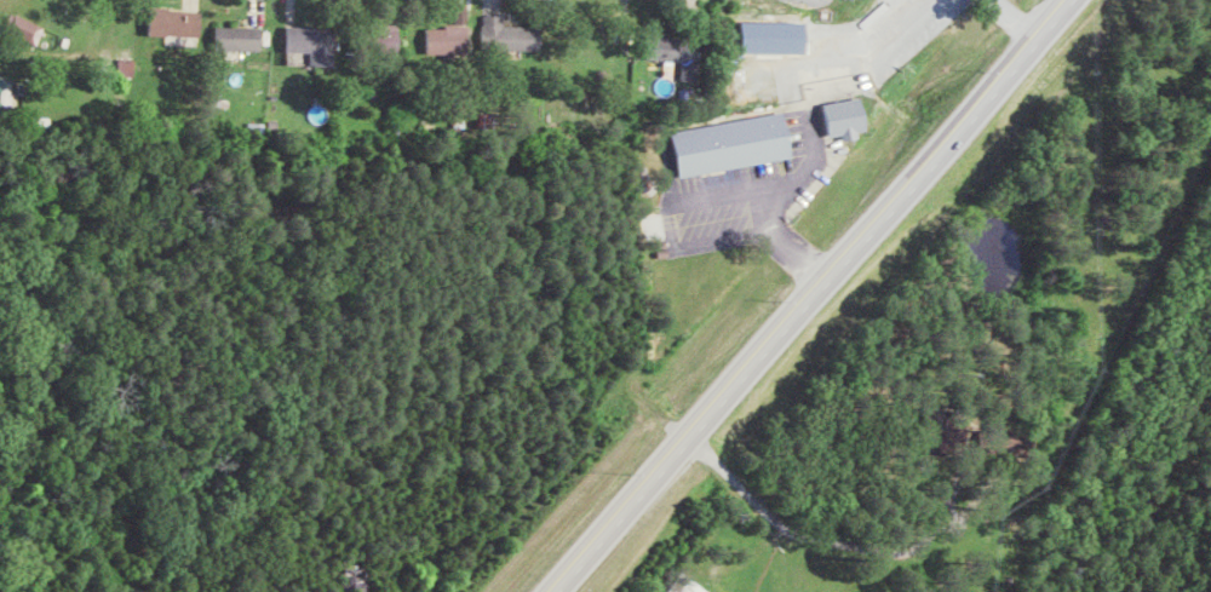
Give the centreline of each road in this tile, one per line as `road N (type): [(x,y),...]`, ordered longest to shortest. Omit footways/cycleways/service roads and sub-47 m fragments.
road 1 (primary): [(542,591),(1069,0)]

